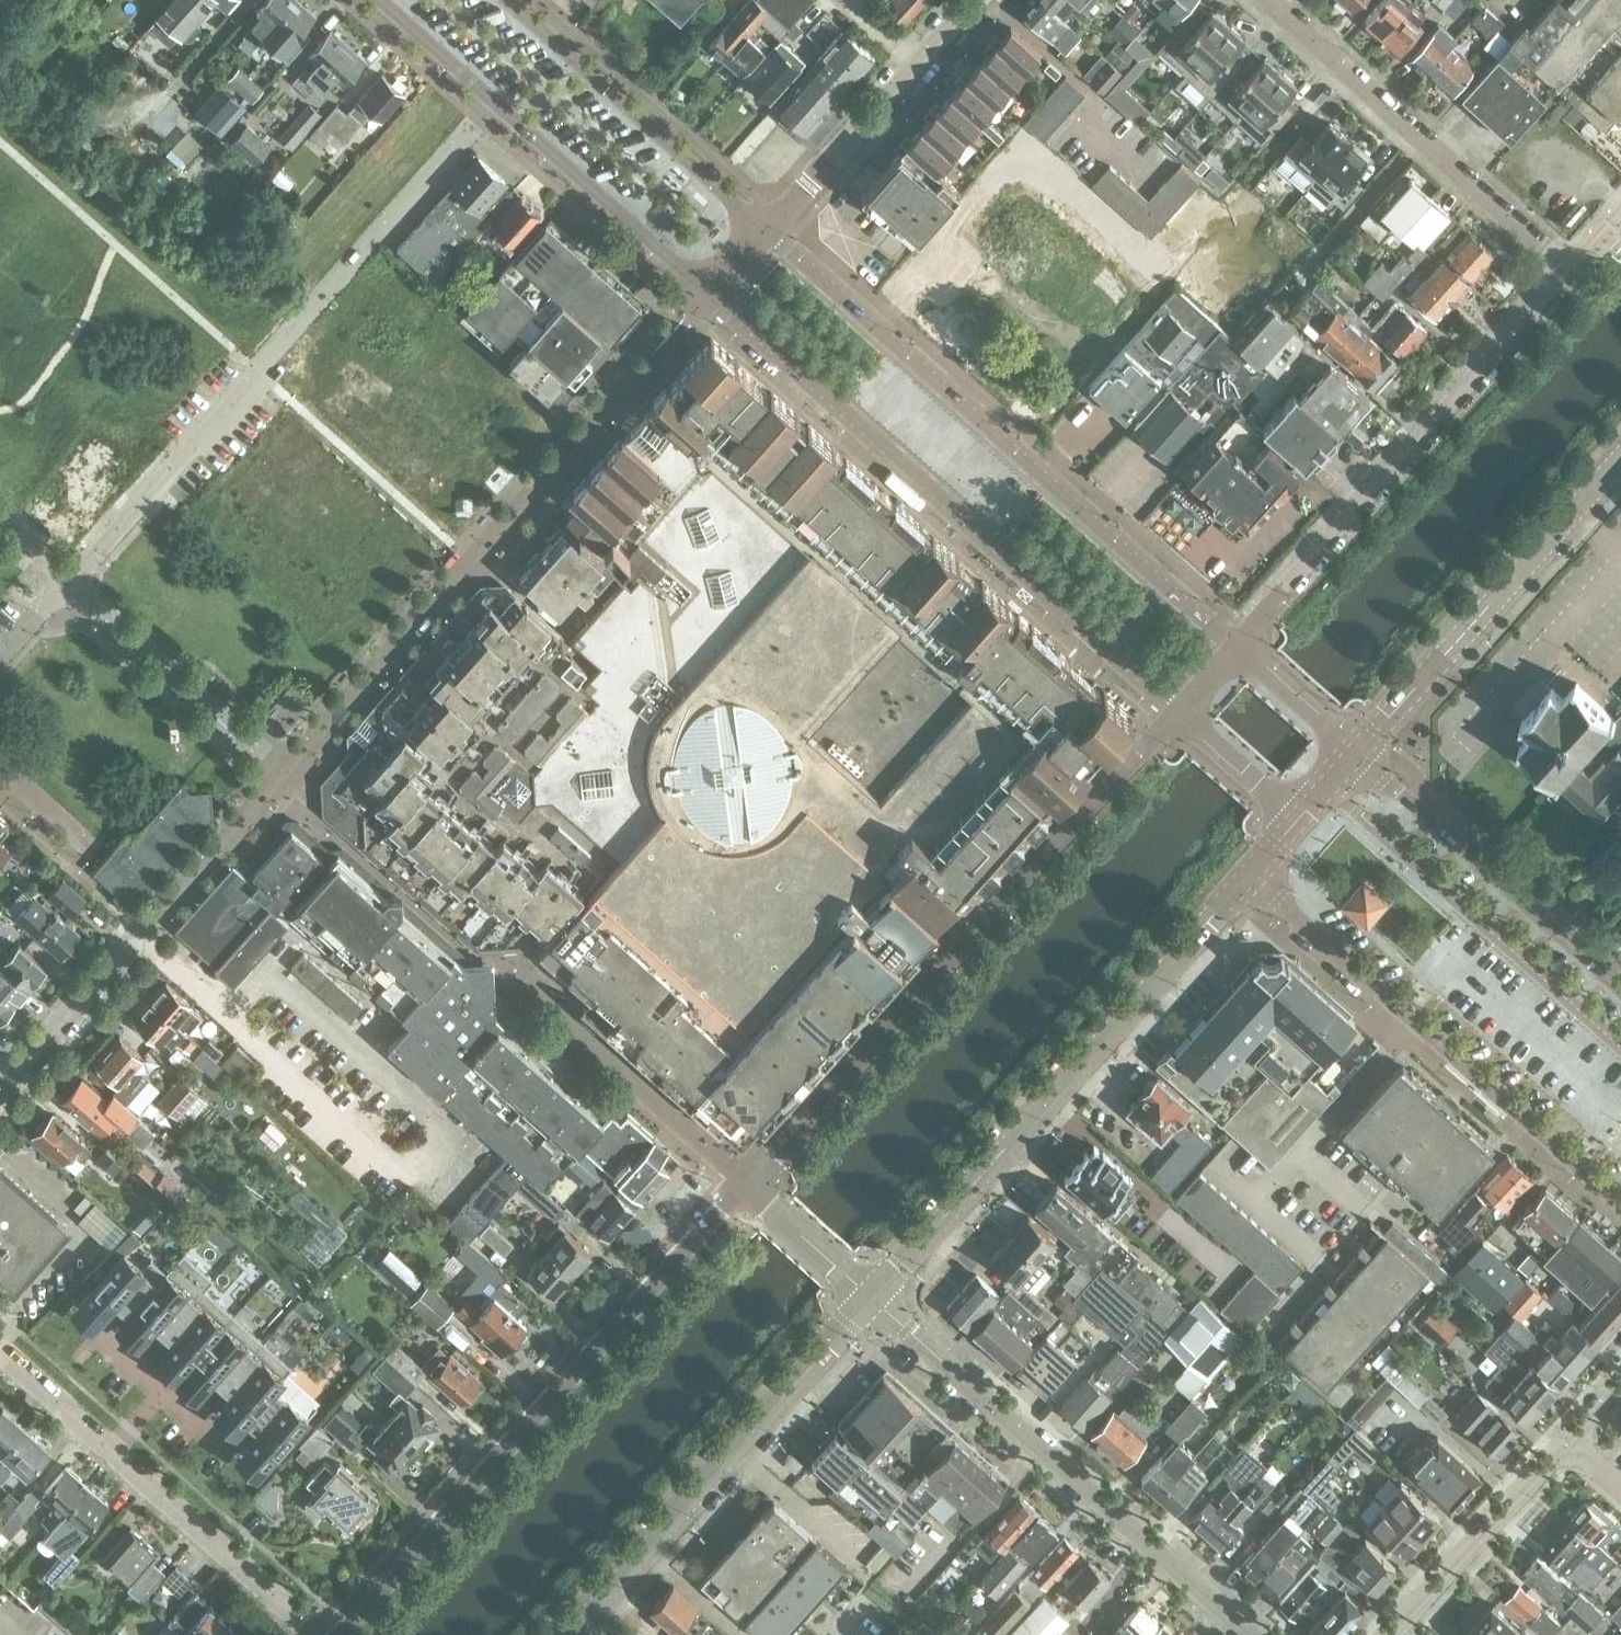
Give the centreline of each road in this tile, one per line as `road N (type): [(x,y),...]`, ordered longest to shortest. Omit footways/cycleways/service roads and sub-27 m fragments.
road 1 (residential): [(71,581),(495,102)]
road 2 (residential): [(1178,712),(748,1183)]
road 3 (residential): [(711,293),(1178,712)]
road 4 (residential): [(1236,646),(769,230)]
road 5 (residential): [(748,1183),(339,1634)]
road 6 (tertiary): [(871,1298),(1251,873)]
road 7 (residential): [(1254,1634),(871,1298)]
road 8 (residential): [(1236,646),(1567,270)]
road 9 (residential): [(1251,873),(1620,1205)]
road 10 (tertiary): [(573,1634),(871,1298)]
road 11 (residential): [(1567,270),(1264,0)]
road 12 (tertiary): [(1357,752),(1620,454)]
road 13 (residential): [(1620,988),(1357,752)]
road 14 (residential): [(769,230),(506,0)]
road 15 (residential): [(769,230),(975,0)]
road 16 (residential): [(495,102),(711,293)]
road 17 (residential): [(280,766),(71,581)]
road 18 (residential): [(111,1449),(316,1634)]
road 19 (residential): [(1387,1634),(1570,1439)]
road 20 (residential): [(0,1090),(139,928)]
road 21 (residential): [(1357,752),(1236,646)]
road 22 (residential): [(1178,712),(1298,818)]
road 23 (residential): [(380,0),(495,102)]
road 24 (residential): [(0,1351),(111,1449)]
road 25 (residential): [(0,760),(98,850)]

